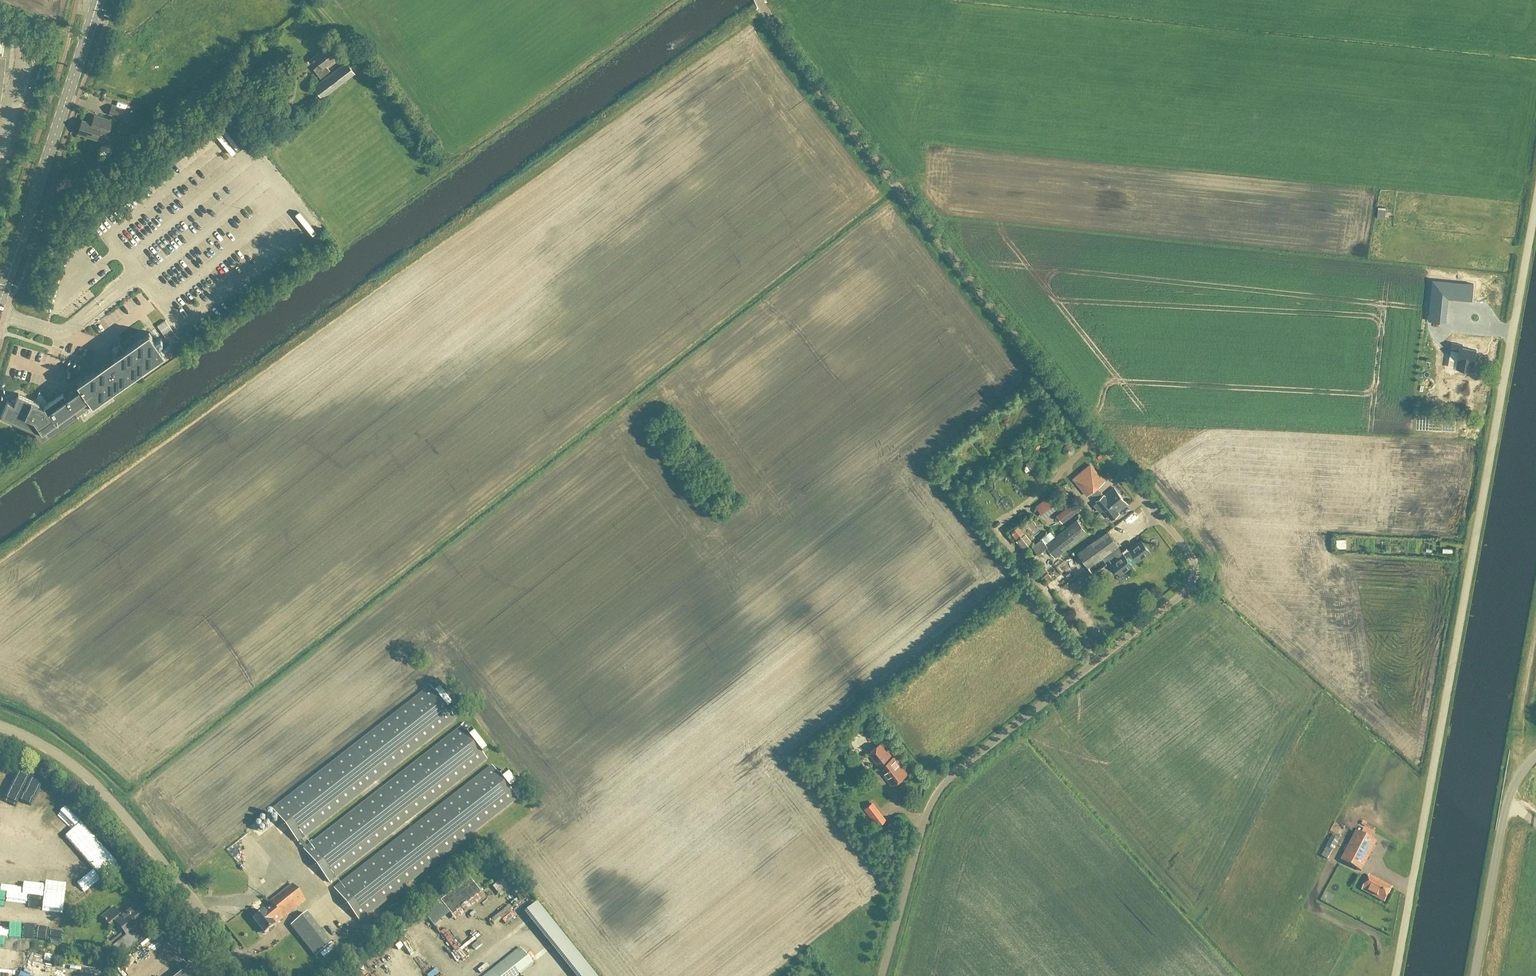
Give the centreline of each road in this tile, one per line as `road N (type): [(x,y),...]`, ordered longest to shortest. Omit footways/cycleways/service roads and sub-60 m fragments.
road 1 (unclassified): [(884,975),(938,797),(1185,599),(1192,572),(758,0)]
road 2 (unclassified): [(1396,975),(1535,224)]
road 3 (unclassified): [(254,975),(102,791),(60,757),(0,727)]
road 4 (secondary): [(0,303),(98,0)]
road 5 (unclassified): [(1475,975),(1508,799),(1535,756)]
road 6 (track): [(1535,637),(1516,781)]

